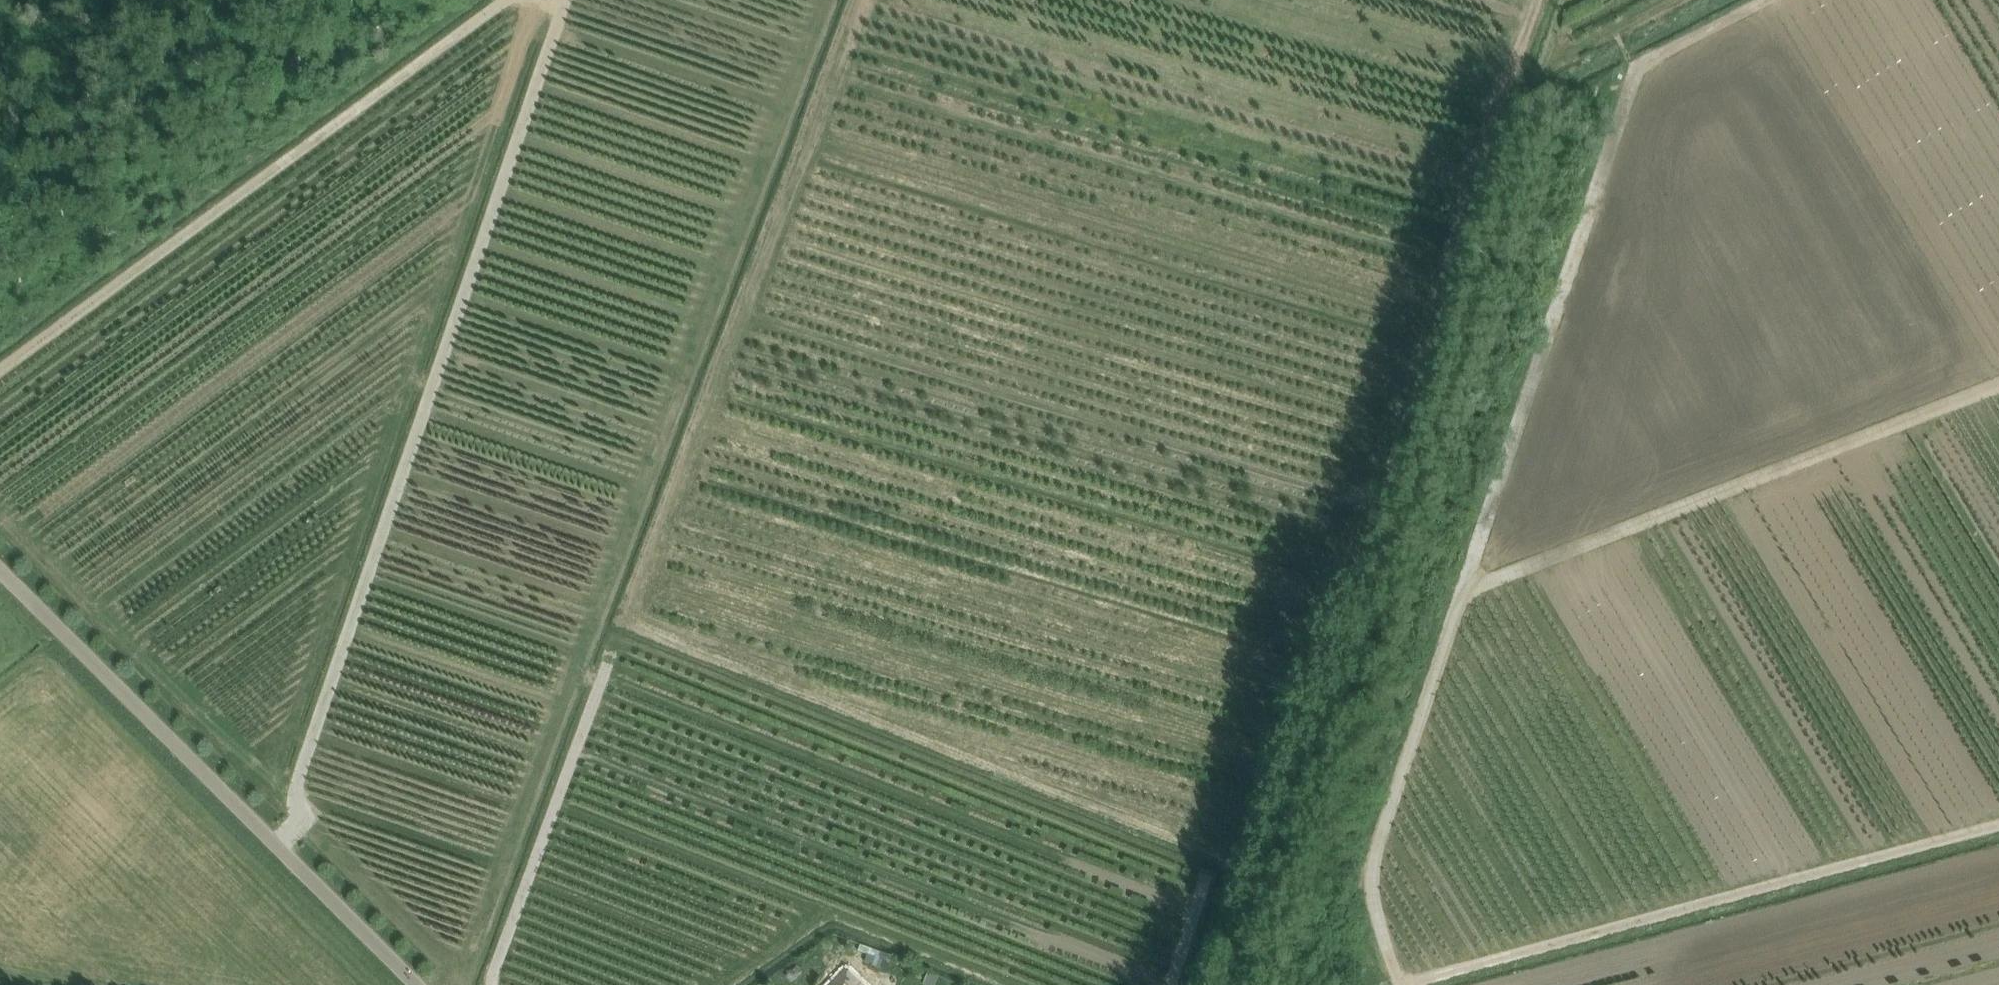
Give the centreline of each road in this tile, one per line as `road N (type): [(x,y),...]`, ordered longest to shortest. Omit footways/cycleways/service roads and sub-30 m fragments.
road 1 (track): [(1209,984),(1488,109),(1695,0)]
road 2 (unclassified): [(421,984),(0,567)]

